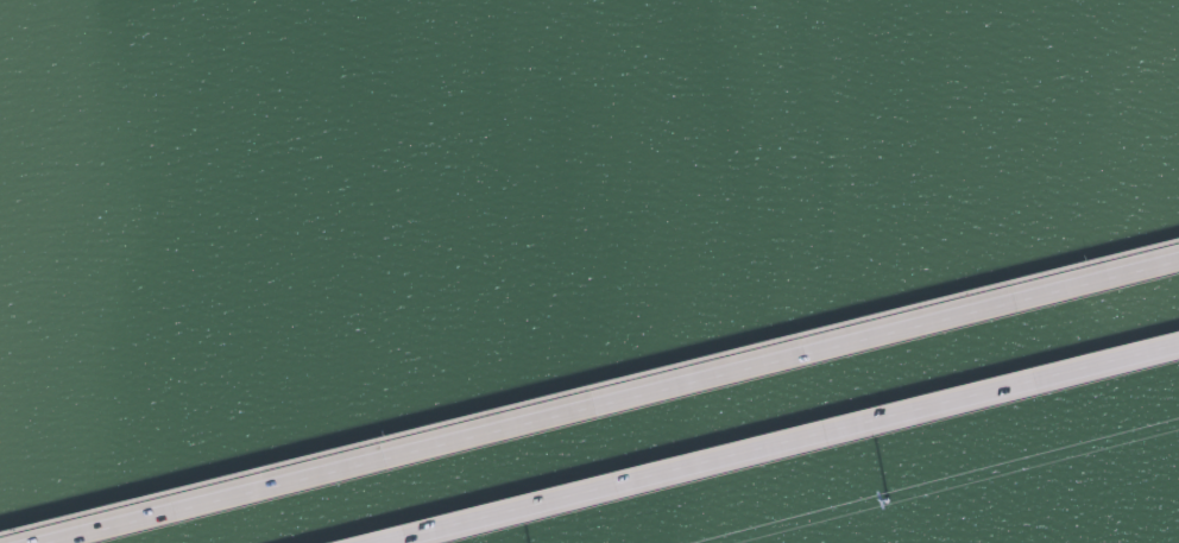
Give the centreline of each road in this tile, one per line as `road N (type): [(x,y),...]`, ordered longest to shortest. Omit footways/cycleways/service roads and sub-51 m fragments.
road 1 (primary): [(1178,257),(40,542)]
road 2 (primary): [(373,542),(1178,340)]

